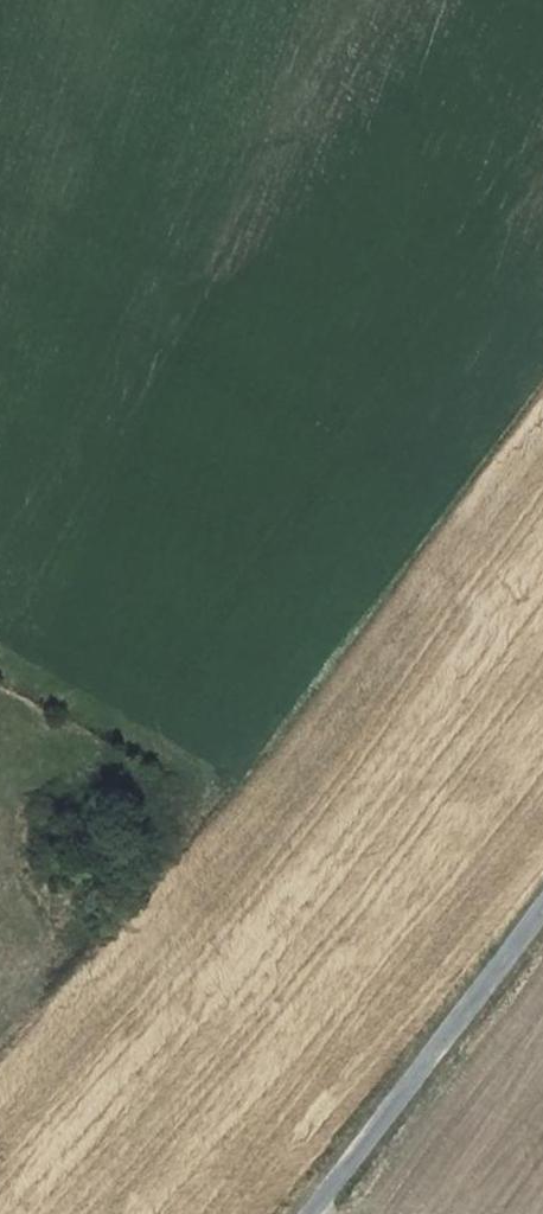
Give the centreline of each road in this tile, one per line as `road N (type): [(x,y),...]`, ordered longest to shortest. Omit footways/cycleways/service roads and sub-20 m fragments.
road 1 (unclassified): [(310,1213),(542,910)]

